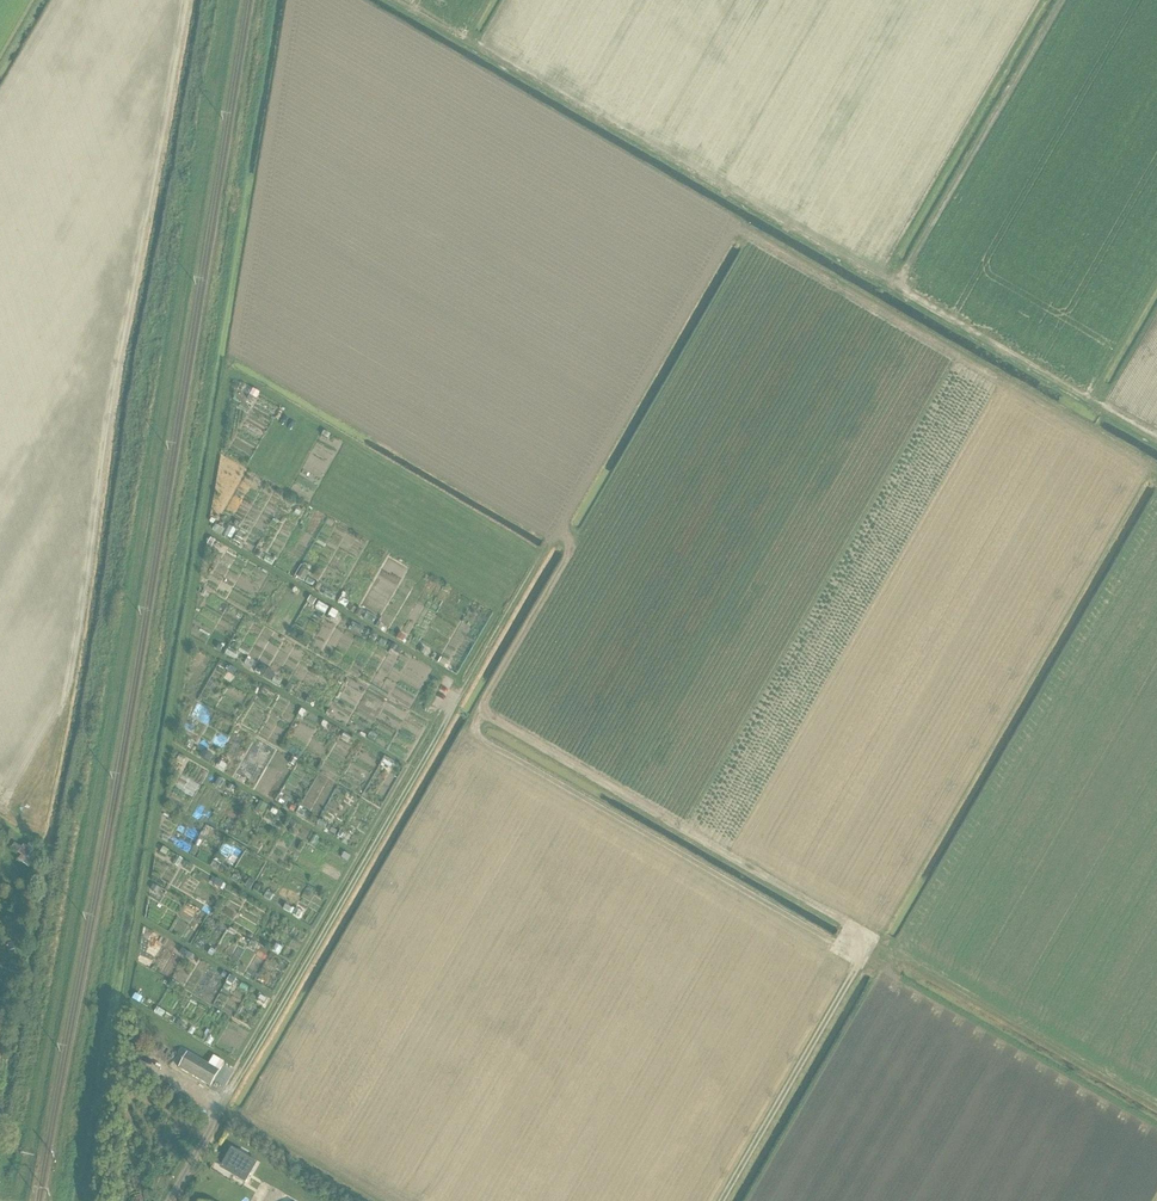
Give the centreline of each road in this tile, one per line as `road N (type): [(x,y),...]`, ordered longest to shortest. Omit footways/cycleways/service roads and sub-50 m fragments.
road 1 (track): [(874,941),(722,1200)]
road 2 (track): [(454,707),(554,537)]

